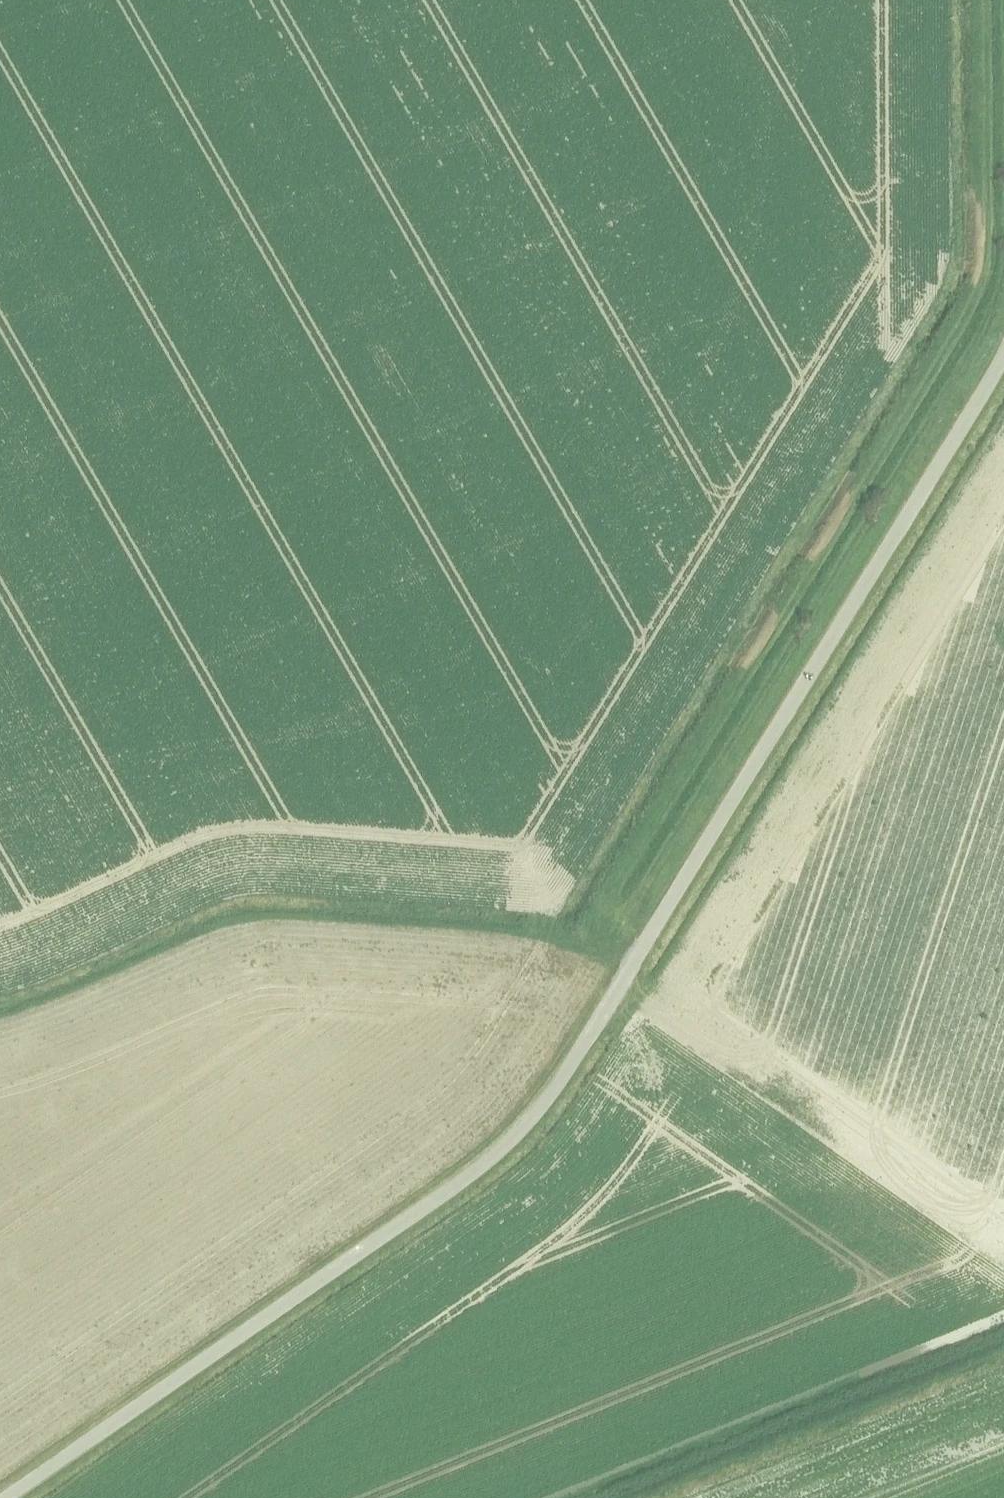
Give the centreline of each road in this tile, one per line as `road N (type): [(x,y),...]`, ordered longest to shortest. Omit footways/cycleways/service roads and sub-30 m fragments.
road 1 (unclassified): [(4,1497),(480,1170),(528,1125),(1003,358)]

